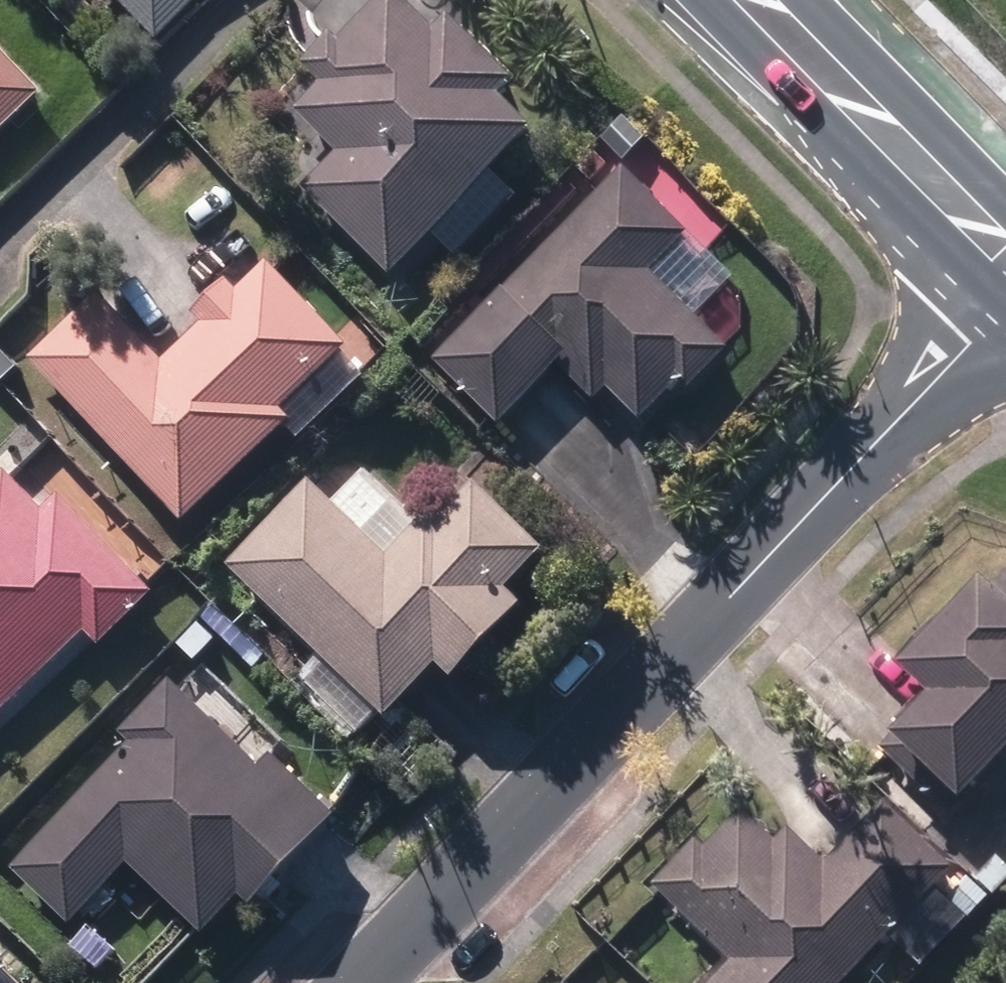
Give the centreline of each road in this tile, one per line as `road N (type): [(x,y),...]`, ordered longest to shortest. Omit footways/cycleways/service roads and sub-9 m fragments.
road 1 (residential): [(344,982),(1005,304)]
road 2 (secondary): [(1005,253),(756,0)]

